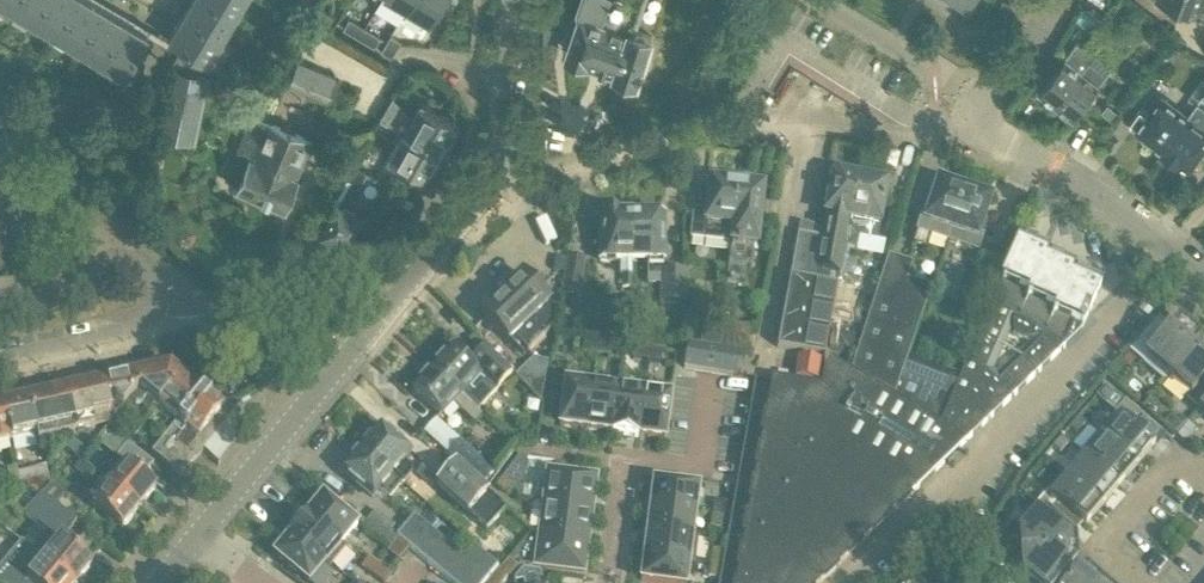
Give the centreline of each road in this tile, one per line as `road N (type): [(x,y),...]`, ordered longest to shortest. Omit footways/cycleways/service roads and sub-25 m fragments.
road 1 (residential): [(981,138),(883,97),(864,113),(740,118),(517,177),(494,173)]
road 2 (residential): [(193,536),(494,173)]
road 3 (residential): [(0,358),(144,327),(159,299),(147,267),(114,253),(70,286),(0,300)]
road 4 (residential): [(1203,276),(1054,168),(981,138)]
road 5 (residential): [(694,402),(687,464),(626,459),(608,582)]
road 6 (residential): [(494,173),(512,0)]
road 7 (residential): [(981,138),(991,84),(1039,39),(1056,0)]

